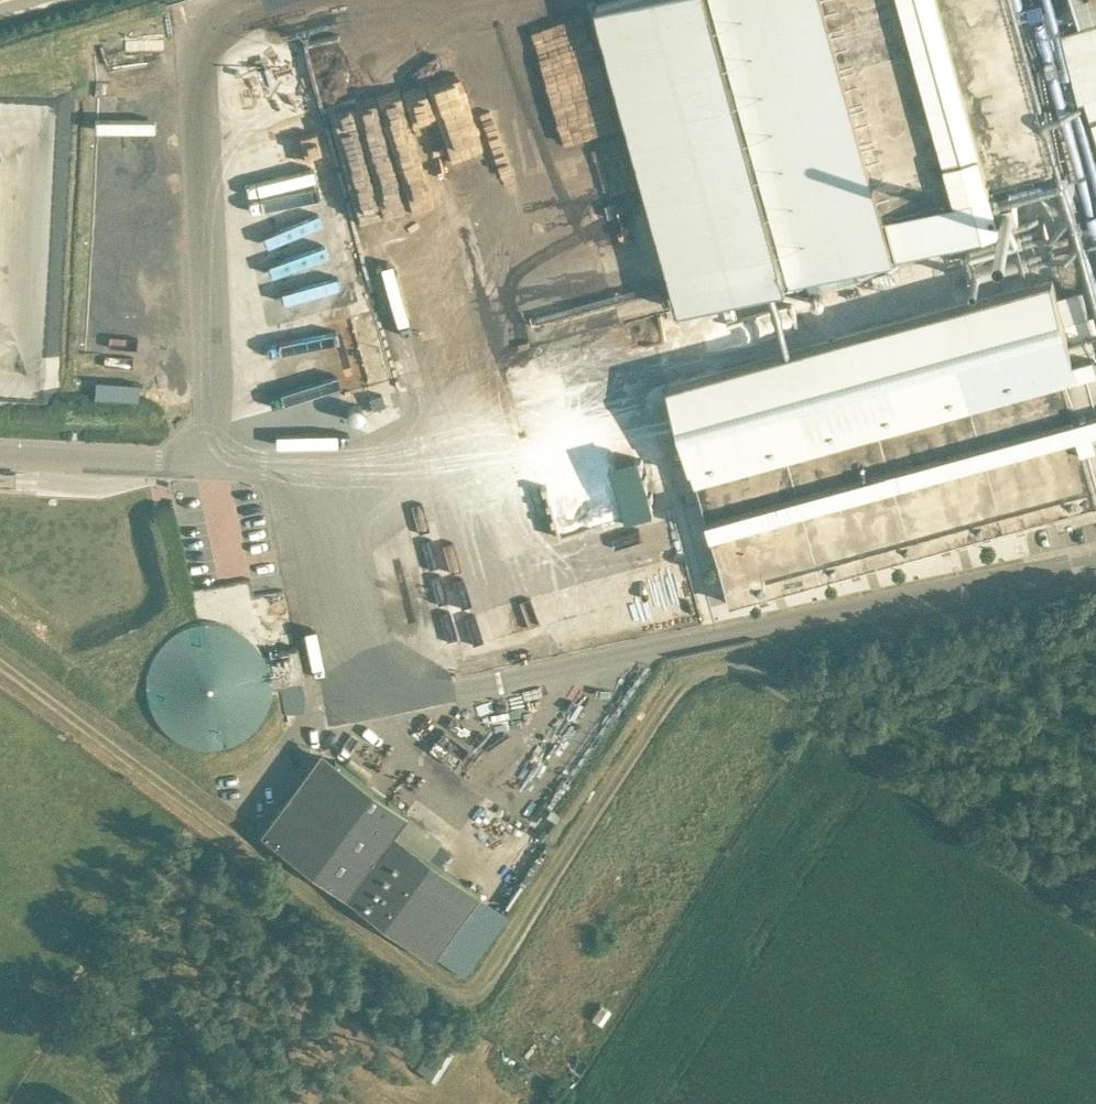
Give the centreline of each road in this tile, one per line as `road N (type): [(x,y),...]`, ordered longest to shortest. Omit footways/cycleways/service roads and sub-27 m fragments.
road 1 (track): [(0,657),(455,992),(477,986),(692,679),(716,667),(757,675),(1095,917)]

